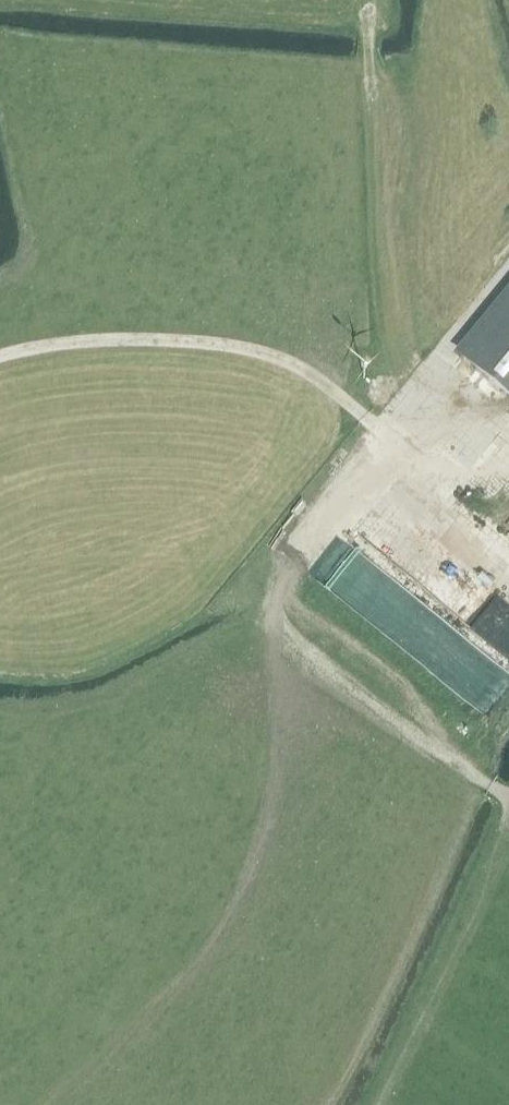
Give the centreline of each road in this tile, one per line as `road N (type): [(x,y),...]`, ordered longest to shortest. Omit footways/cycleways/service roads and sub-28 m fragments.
road 1 (track): [(382,431),(305,370),(260,349),(93,339),(0,357)]

